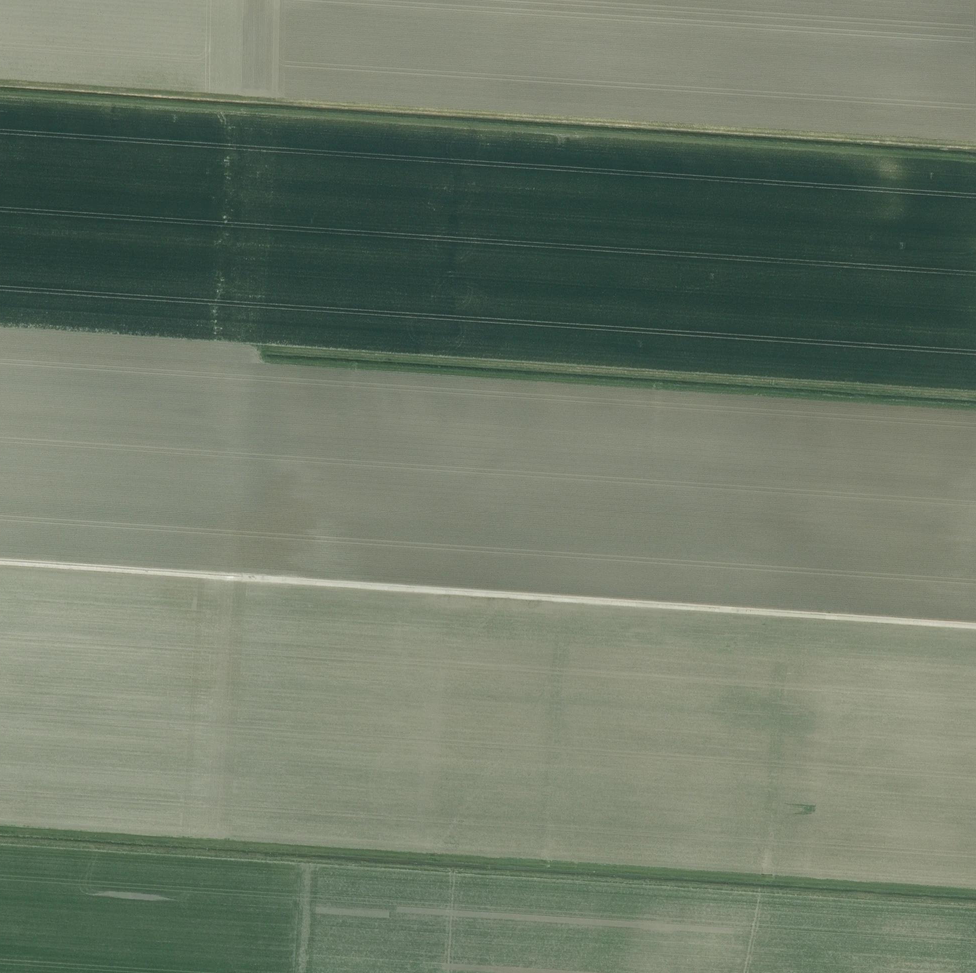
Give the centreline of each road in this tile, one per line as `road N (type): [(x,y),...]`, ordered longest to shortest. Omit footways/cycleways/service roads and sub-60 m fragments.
road 1 (track): [(975,626),(0,564)]

